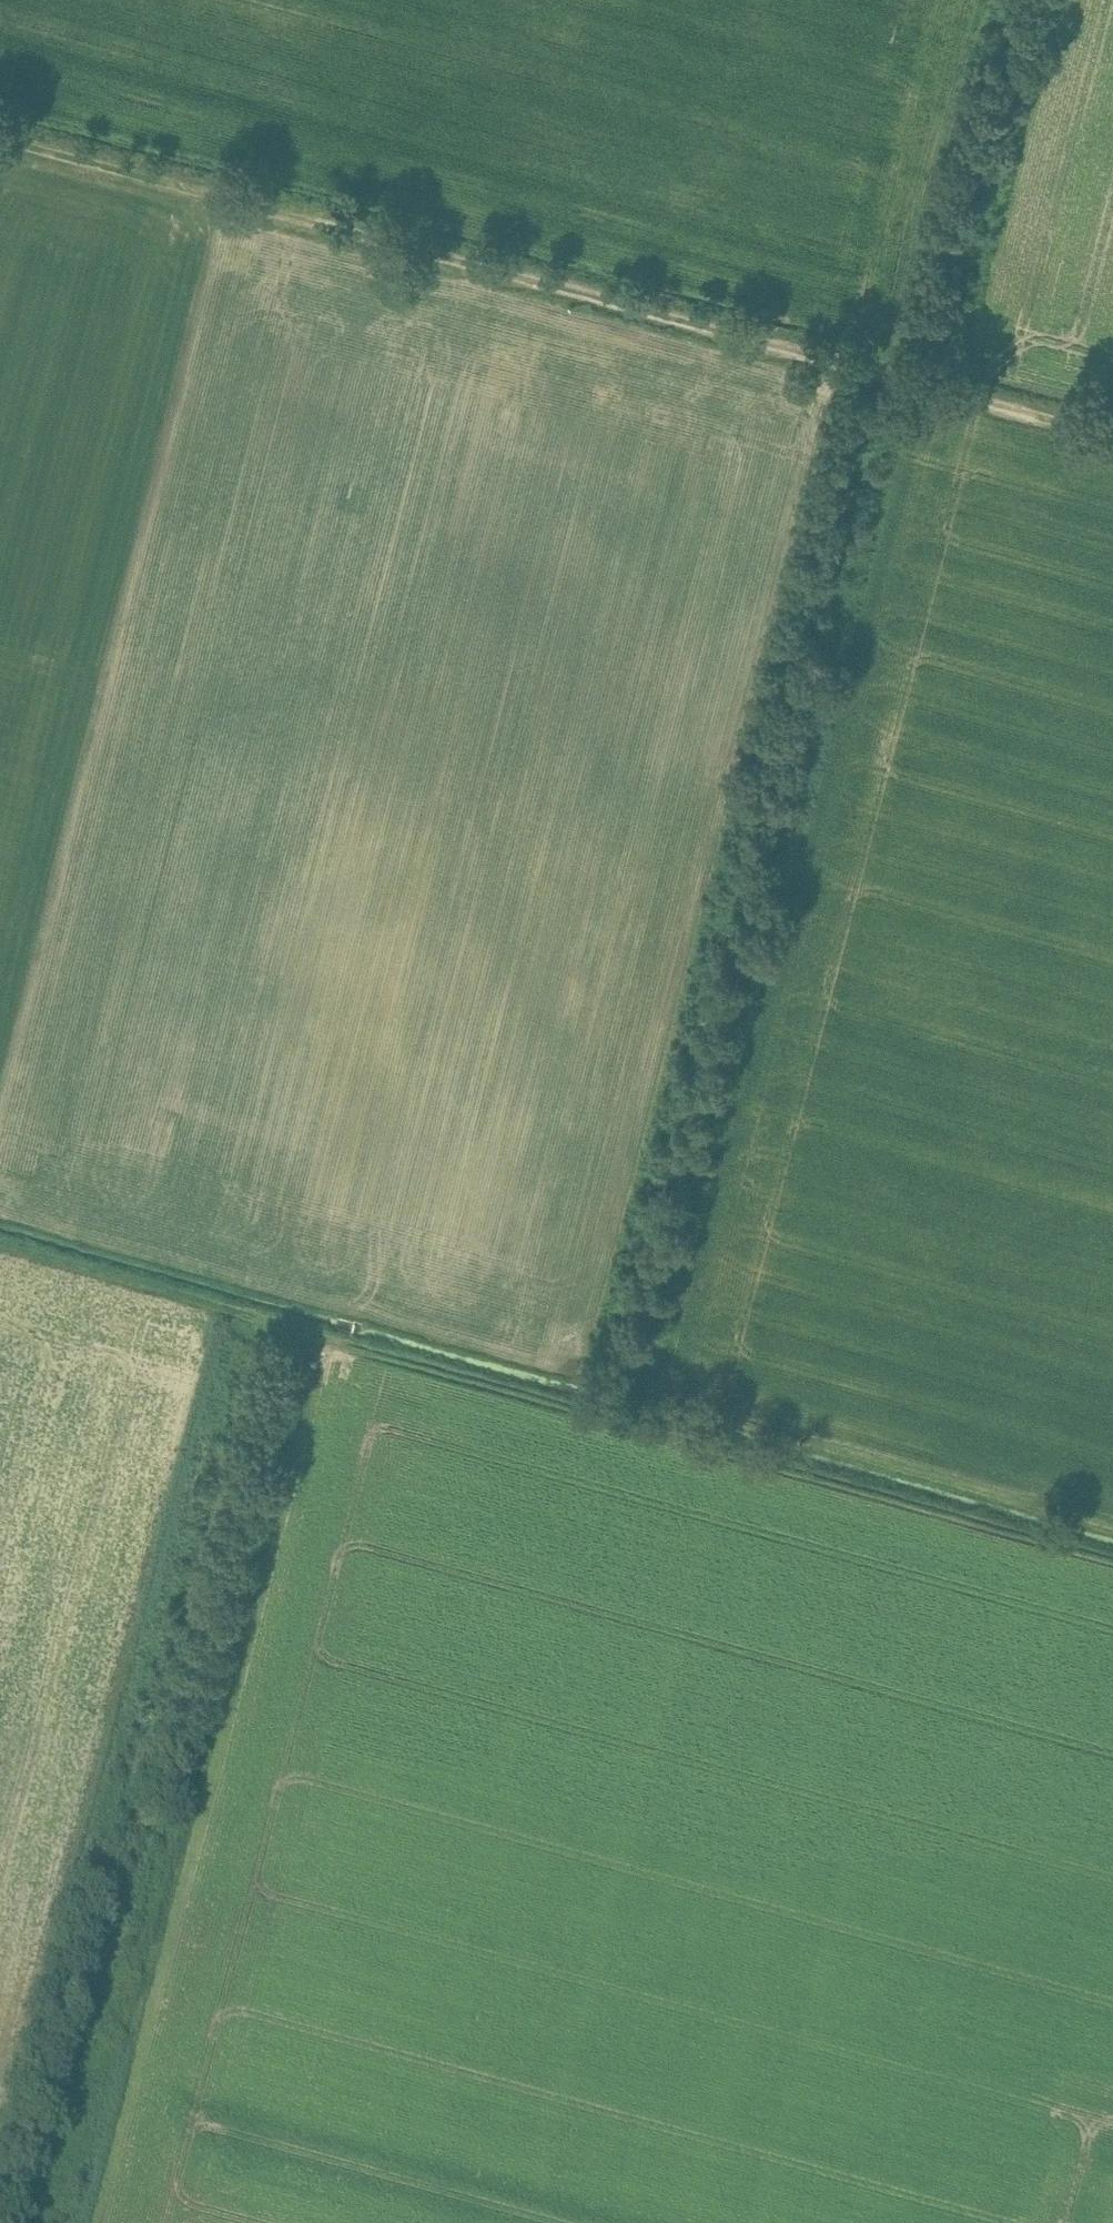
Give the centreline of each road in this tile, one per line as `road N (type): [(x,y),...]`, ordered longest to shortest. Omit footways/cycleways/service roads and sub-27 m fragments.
road 1 (track): [(0,132),(1112,426)]

